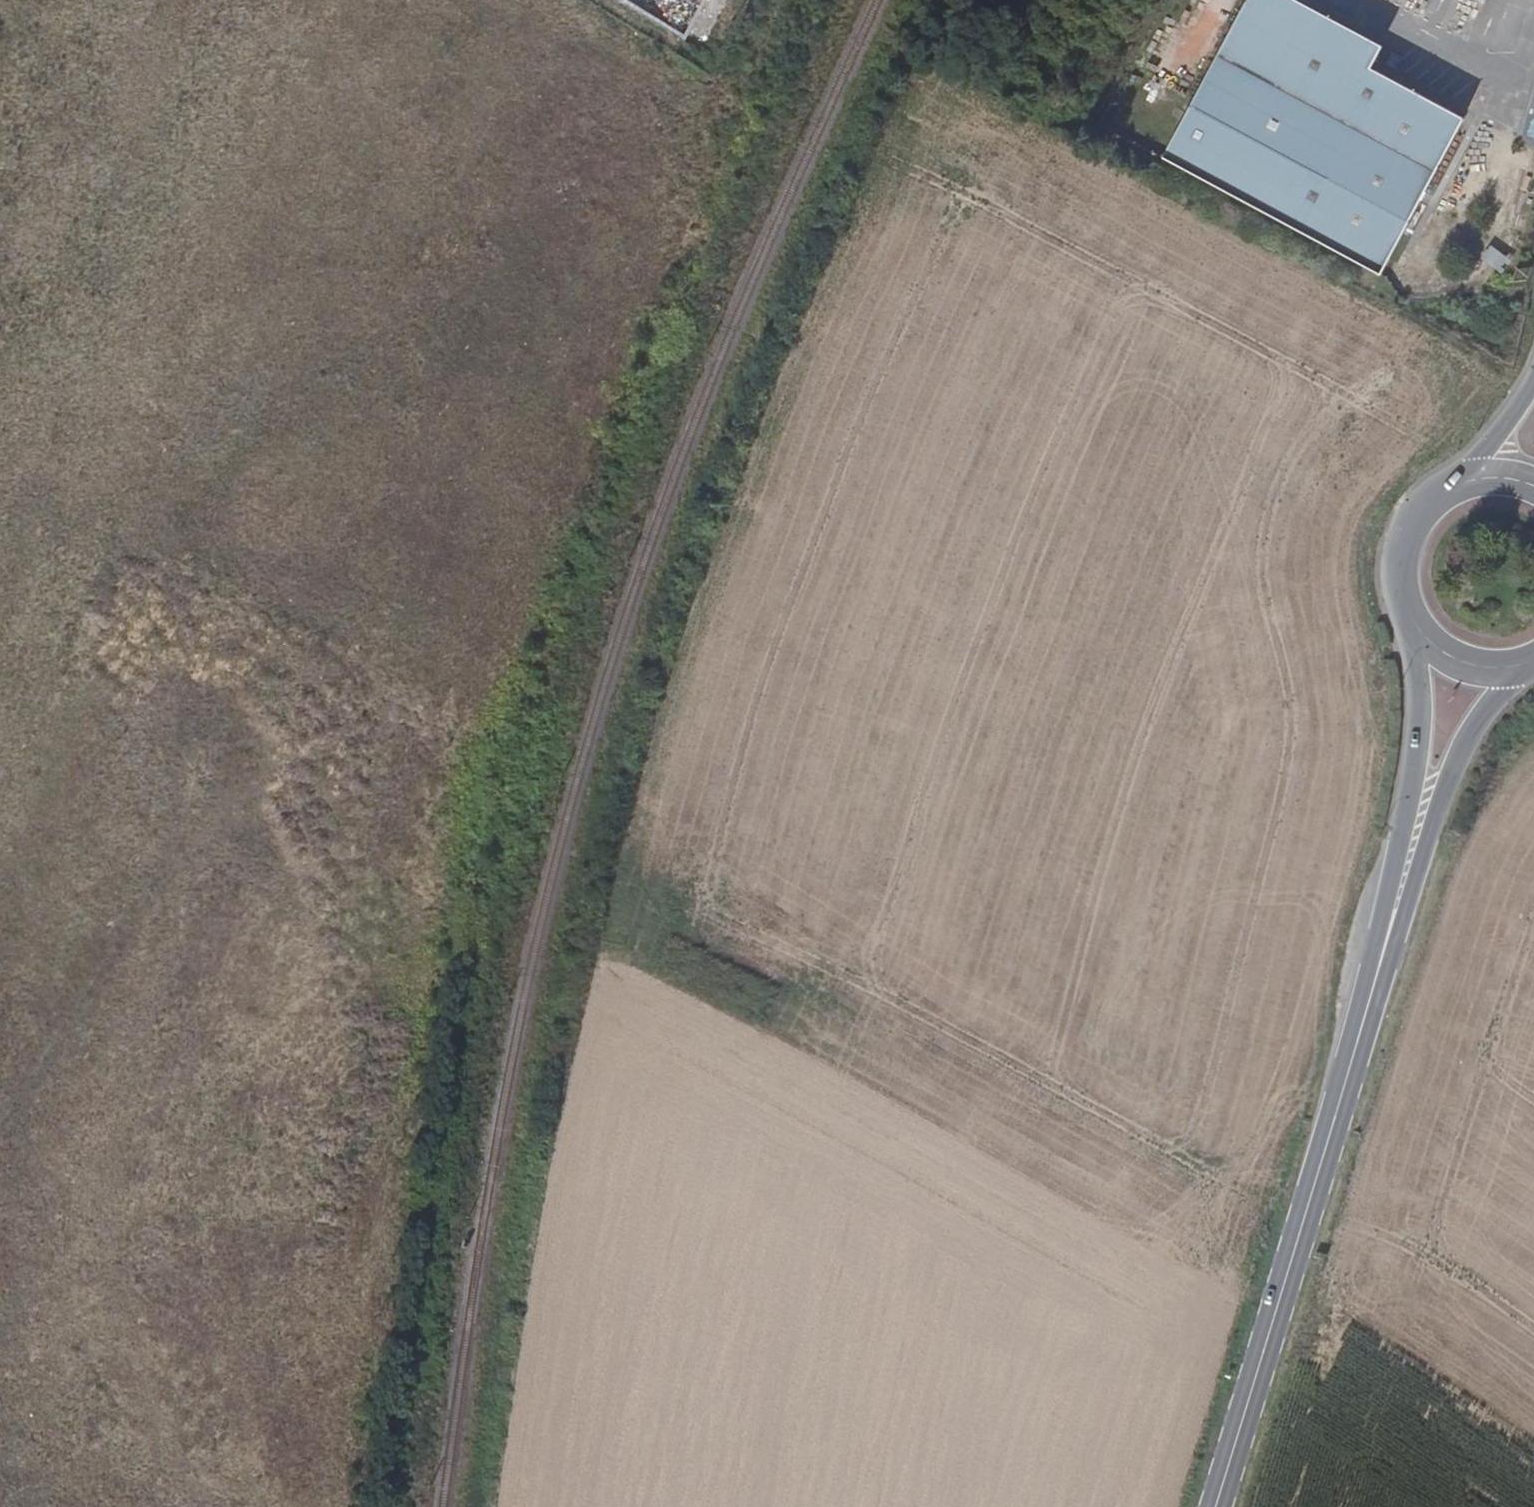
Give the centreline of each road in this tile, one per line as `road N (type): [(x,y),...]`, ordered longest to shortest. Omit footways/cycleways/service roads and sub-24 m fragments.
road 1 (secondary): [(1216,1506),(1357,1052)]
road 2 (secondary): [(1357,1052),(1442,801),(1482,723),(1533,667)]
road 3 (secondary): [(1416,637),(1422,720),(1357,1052)]
road 4 (secondary): [(1446,490),(1402,540),(1395,573),(1416,637)]
road 5 (secondary): [(1533,380),(1491,448),(1446,490)]
road 6 (secondary): [(1416,637),(1471,672),(1533,666)]

